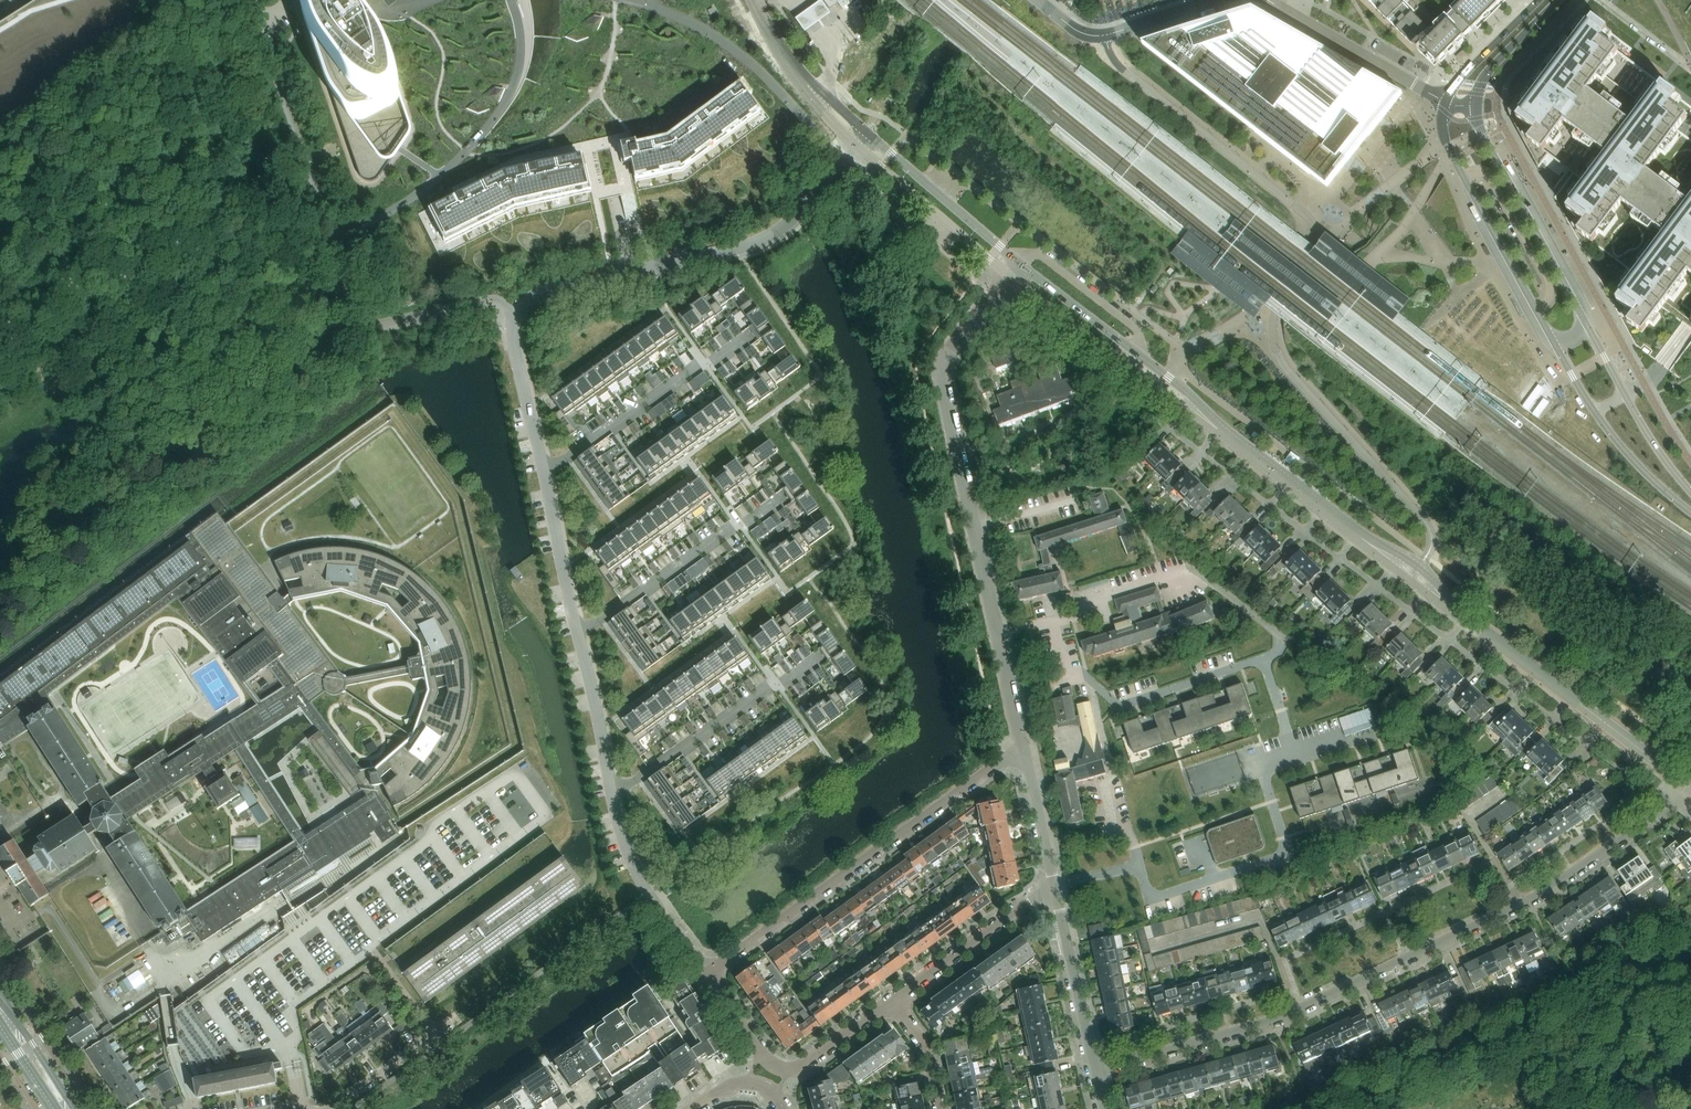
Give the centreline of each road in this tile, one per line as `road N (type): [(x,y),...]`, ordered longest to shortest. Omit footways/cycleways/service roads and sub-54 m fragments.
road 1 (residential): [(1097,1072),(1276,1023),(1522,907),(1690,791)]
road 2 (tertiary): [(1690,789),(1219,431)]
road 3 (residential): [(542,468),(512,338),(523,304),(771,239),(859,150)]
road 4 (residential): [(786,1072),(764,1058),(709,972),(1023,750)]
road 5 (residential): [(1023,750),(941,379),(944,363),(1008,275)]
road 6 (secondary): [(1446,101),(1449,148),(1554,341)]
road 7 (tertiary): [(1219,431),(1168,379),(1017,263)]
road 8 (tertiary): [(1008,275),(1157,393),(1219,431)]
road 9 (residential): [(613,793),(820,658)]
road 10 (residential): [(542,468),(570,460),(750,338)]
road 11 (secondary): [(1587,324),(1482,130),(1476,105)]
road 12 (residential): [(577,632),(784,499)]
road 13 (tertiary): [(1446,101),(1262,0)]
road 14 (residential): [(891,1005),(1036,896),(1056,892)]
road 15 (tertiary): [(1216,0),(1093,40),(1038,0)]
road 16 (tertiary): [(859,150),(1008,275)]
road 17 (tertiary): [(1017,263),(871,136)]
road 18 (residential): [(1097,1072),(1056,892)]
road 19 (residential): [(577,632),(542,468)]
road 20 (residential): [(613,793),(577,632)]
road 21 (residential): [(1056,892),(1023,750)]
road 22 (secondary): [(1595,411),(1630,458),(1690,509)]
road 23 (secondary): [(1538,0),(1446,101)]
road 24 (secondary): [(1476,105),(1499,59),(1558,0)]
road 25 (residential): [(433,1034),(329,1108)]
road 26 (residential): [(786,1072),(891,1005)]

